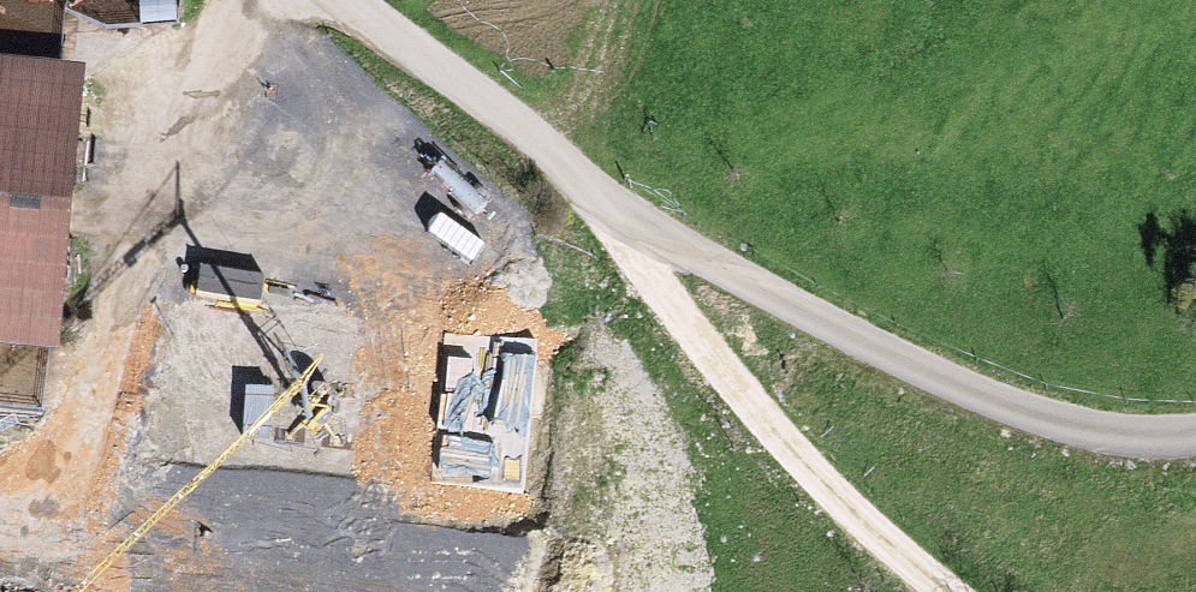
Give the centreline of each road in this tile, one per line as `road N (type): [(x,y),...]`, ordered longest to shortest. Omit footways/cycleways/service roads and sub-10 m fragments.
road 1 (track): [(1195,438),(1091,433),(1026,415),(946,382),(612,211)]
road 2 (track): [(948,591),(874,532),(800,453),(612,211)]
road 3 (track): [(362,0),(550,147),(612,211)]
road 4 (track): [(609,0),(550,147)]

